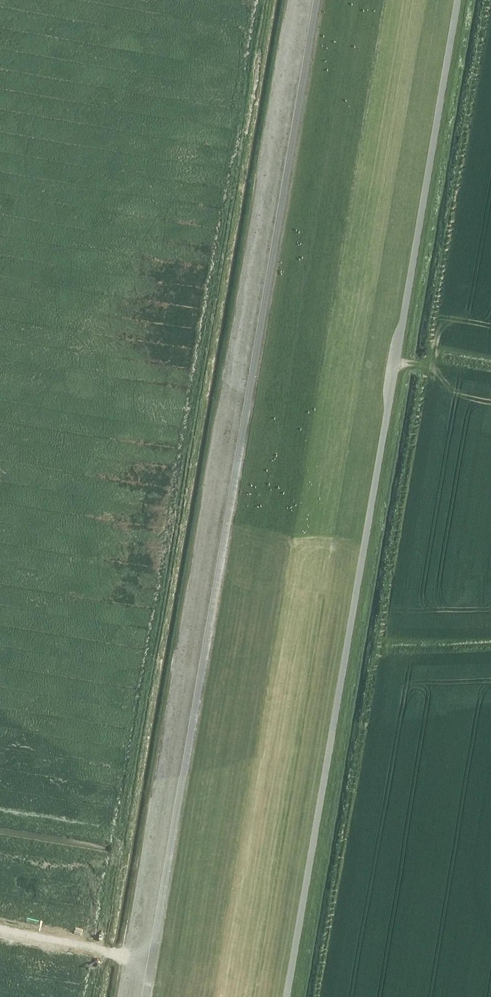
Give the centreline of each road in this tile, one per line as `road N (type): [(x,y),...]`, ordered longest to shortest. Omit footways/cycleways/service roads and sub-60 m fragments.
road 1 (track): [(327,0),(148,996)]
road 2 (track): [(289,996),(459,0)]

